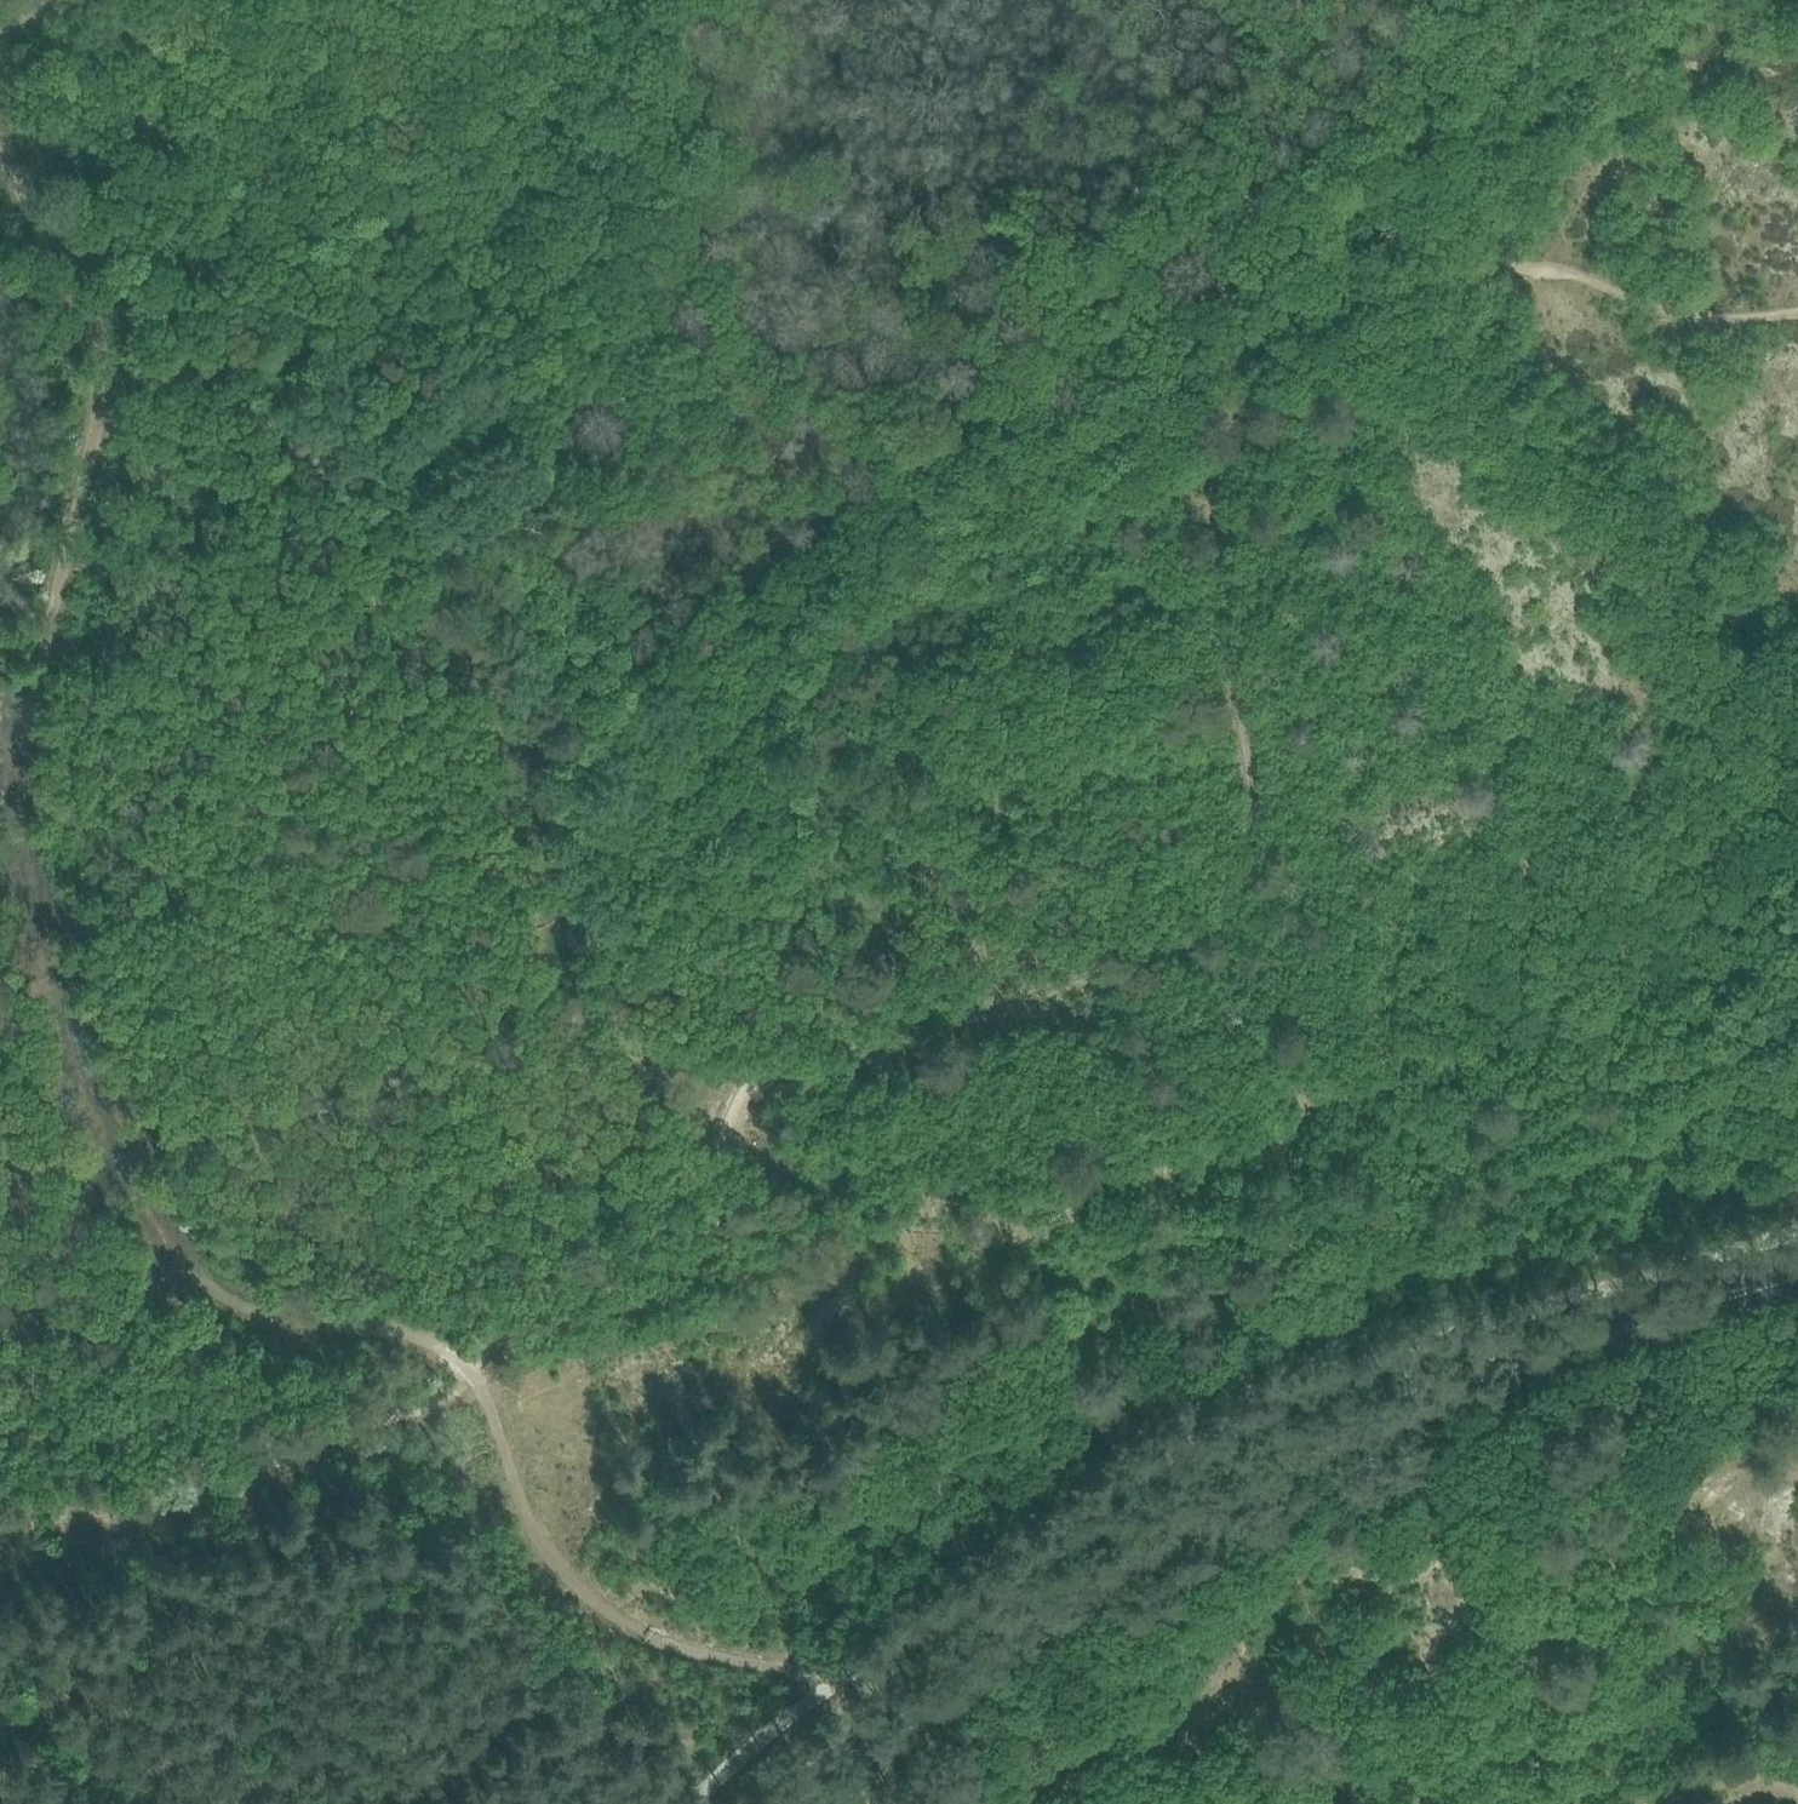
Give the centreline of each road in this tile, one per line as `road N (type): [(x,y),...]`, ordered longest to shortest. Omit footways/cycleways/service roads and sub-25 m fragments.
road 1 (secondary): [(876,1803),(1156,1571),(1339,1453),(1609,1332),(1797,1277)]
road 2 (track): [(802,1707),(921,1767)]

